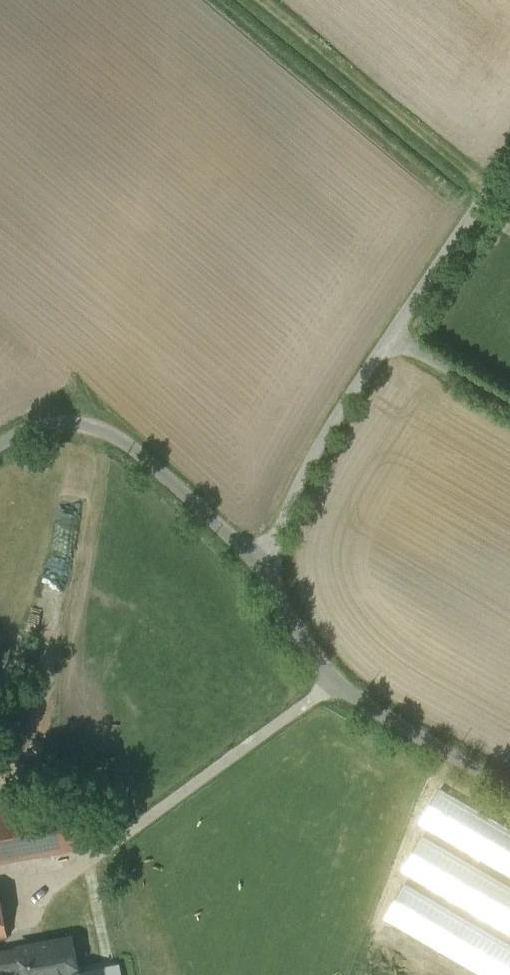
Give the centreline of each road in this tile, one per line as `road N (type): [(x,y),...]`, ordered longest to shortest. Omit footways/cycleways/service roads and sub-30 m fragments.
road 1 (unclassified): [(509,158),(304,472),(266,564)]
road 2 (unclassified): [(509,788),(334,678),(266,564)]
road 3 (unclassified): [(266,564),(121,434),(36,423),(0,445)]
road 4 (track): [(495,180),(283,0)]

